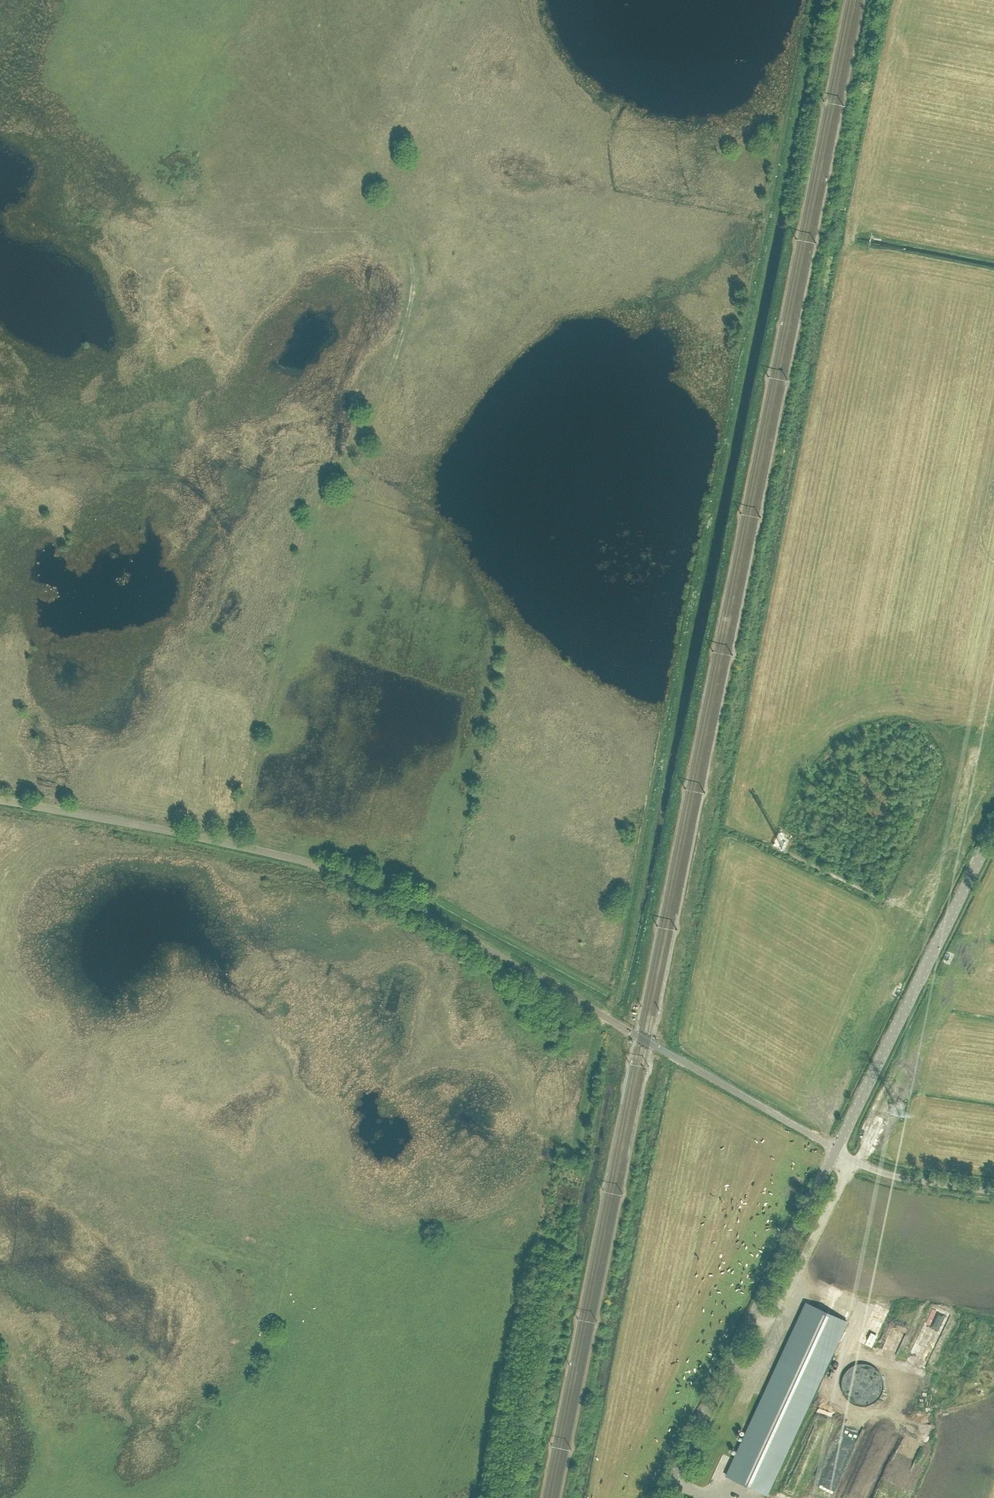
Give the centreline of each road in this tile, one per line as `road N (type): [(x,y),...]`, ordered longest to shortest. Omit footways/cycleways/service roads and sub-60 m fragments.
road 1 (unclassified): [(836,1149),(353,879),(250,848),(0,800)]
road 2 (track): [(232,845),(314,514),(371,422),(414,295),(398,205),(372,166),(329,63)]
road 3 (tertiary): [(660,1497),(836,1149)]
road 4 (tertiary): [(836,1149),(993,830)]
road 5 (unclassified): [(993,1191),(894,1177),(836,1149)]

